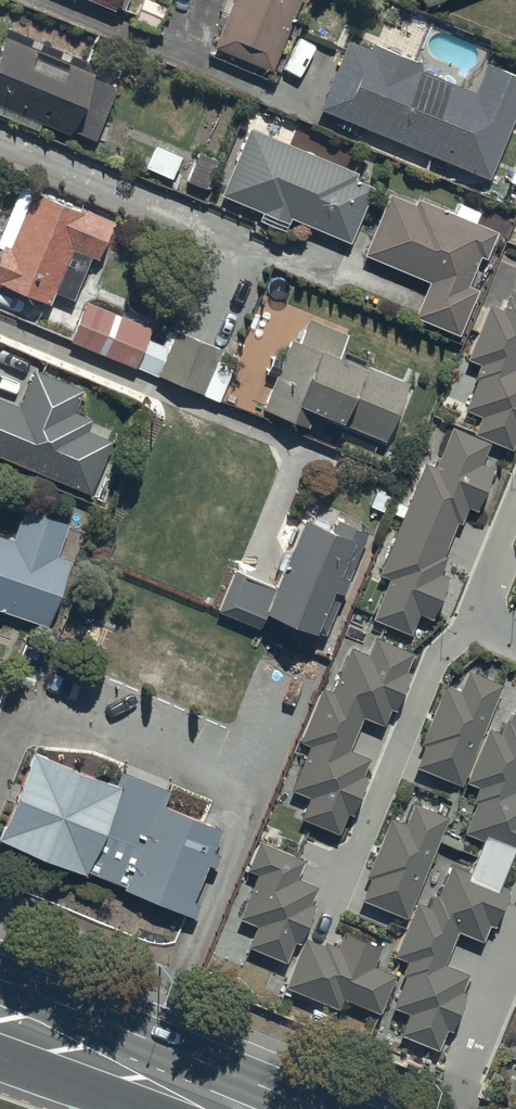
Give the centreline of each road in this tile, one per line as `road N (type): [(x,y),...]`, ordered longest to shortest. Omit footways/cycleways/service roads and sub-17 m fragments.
road 1 (trunk): [(0,987),(154,1048),(272,1108)]
road 2 (trunk): [(166,1108),(0,1050)]

